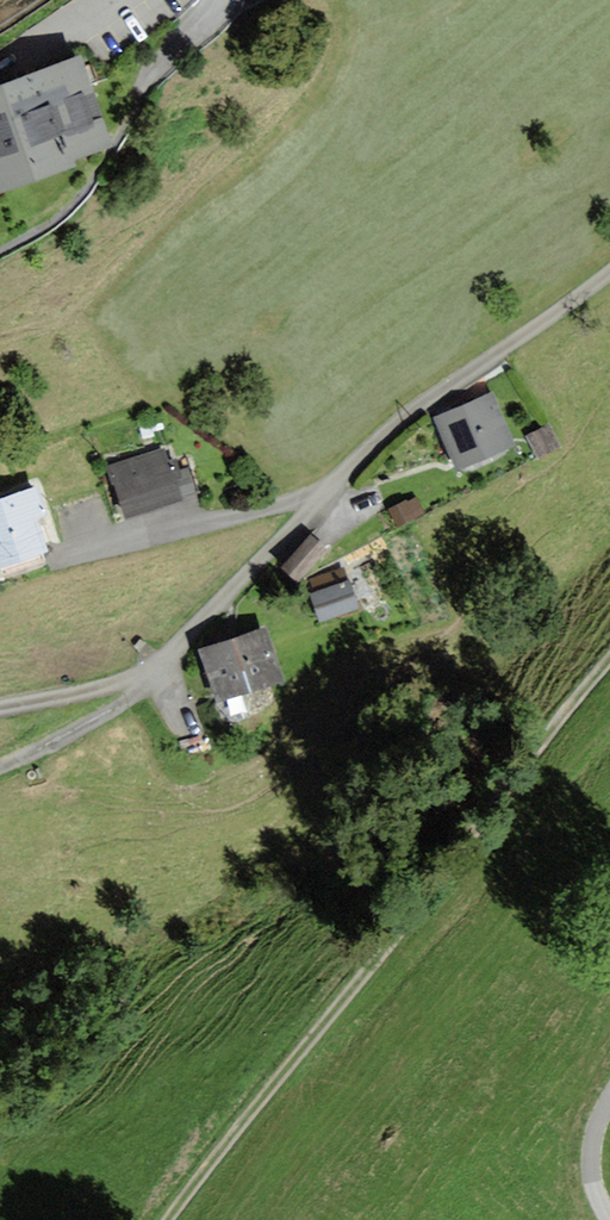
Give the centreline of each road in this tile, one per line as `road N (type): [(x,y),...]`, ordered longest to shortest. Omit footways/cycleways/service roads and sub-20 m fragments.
road 1 (track): [(609,669),(201,1174),(173,1219)]
road 2 (unclassified): [(609,271),(381,437),(148,683)]
road 3 (unclassified): [(148,683),(0,767)]
road 4 (residential): [(148,683),(0,707)]
road 5 (residential): [(609,1218),(592,1153),(609,1097)]

